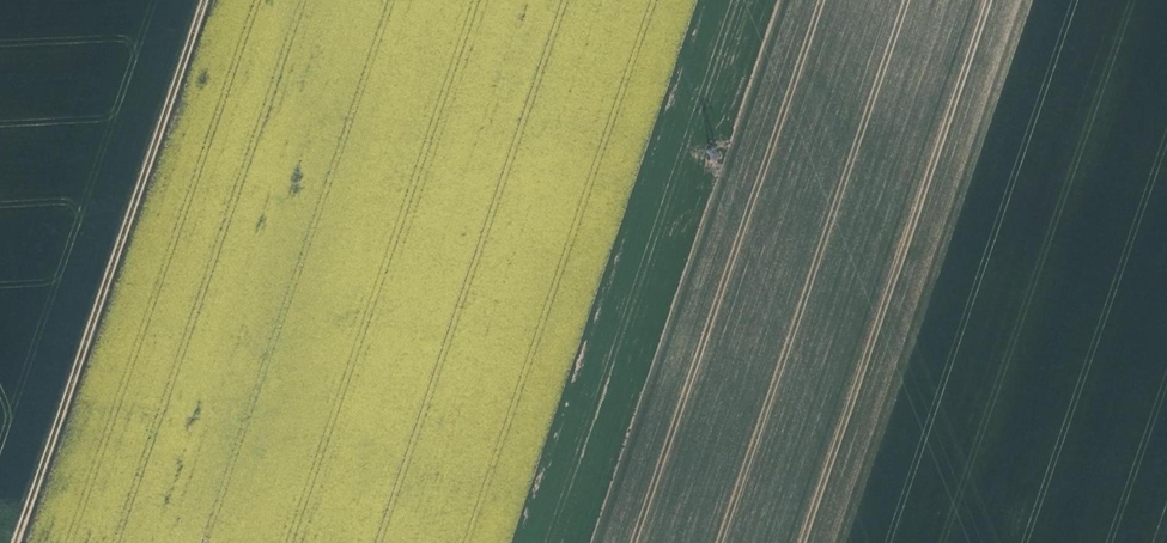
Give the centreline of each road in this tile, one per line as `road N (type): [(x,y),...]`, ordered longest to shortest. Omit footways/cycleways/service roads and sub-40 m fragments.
road 1 (track): [(21,542),(210,0)]

